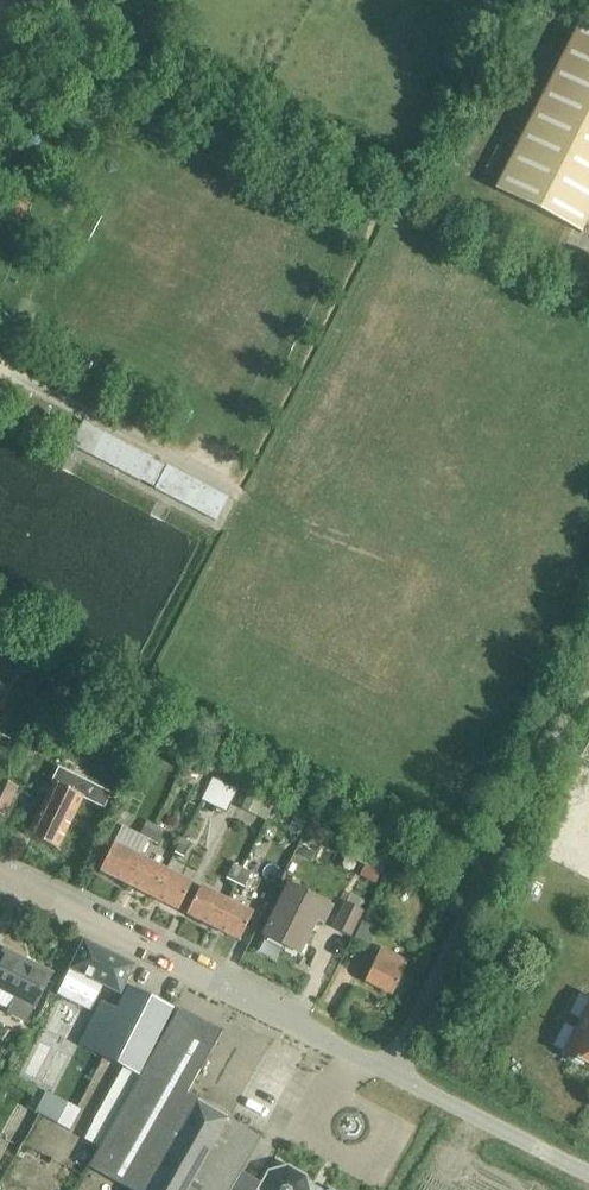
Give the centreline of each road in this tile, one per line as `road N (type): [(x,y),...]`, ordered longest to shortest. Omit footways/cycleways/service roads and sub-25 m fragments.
road 1 (residential): [(588,1172),(0,874)]
road 2 (residential): [(223,484),(0,365)]

